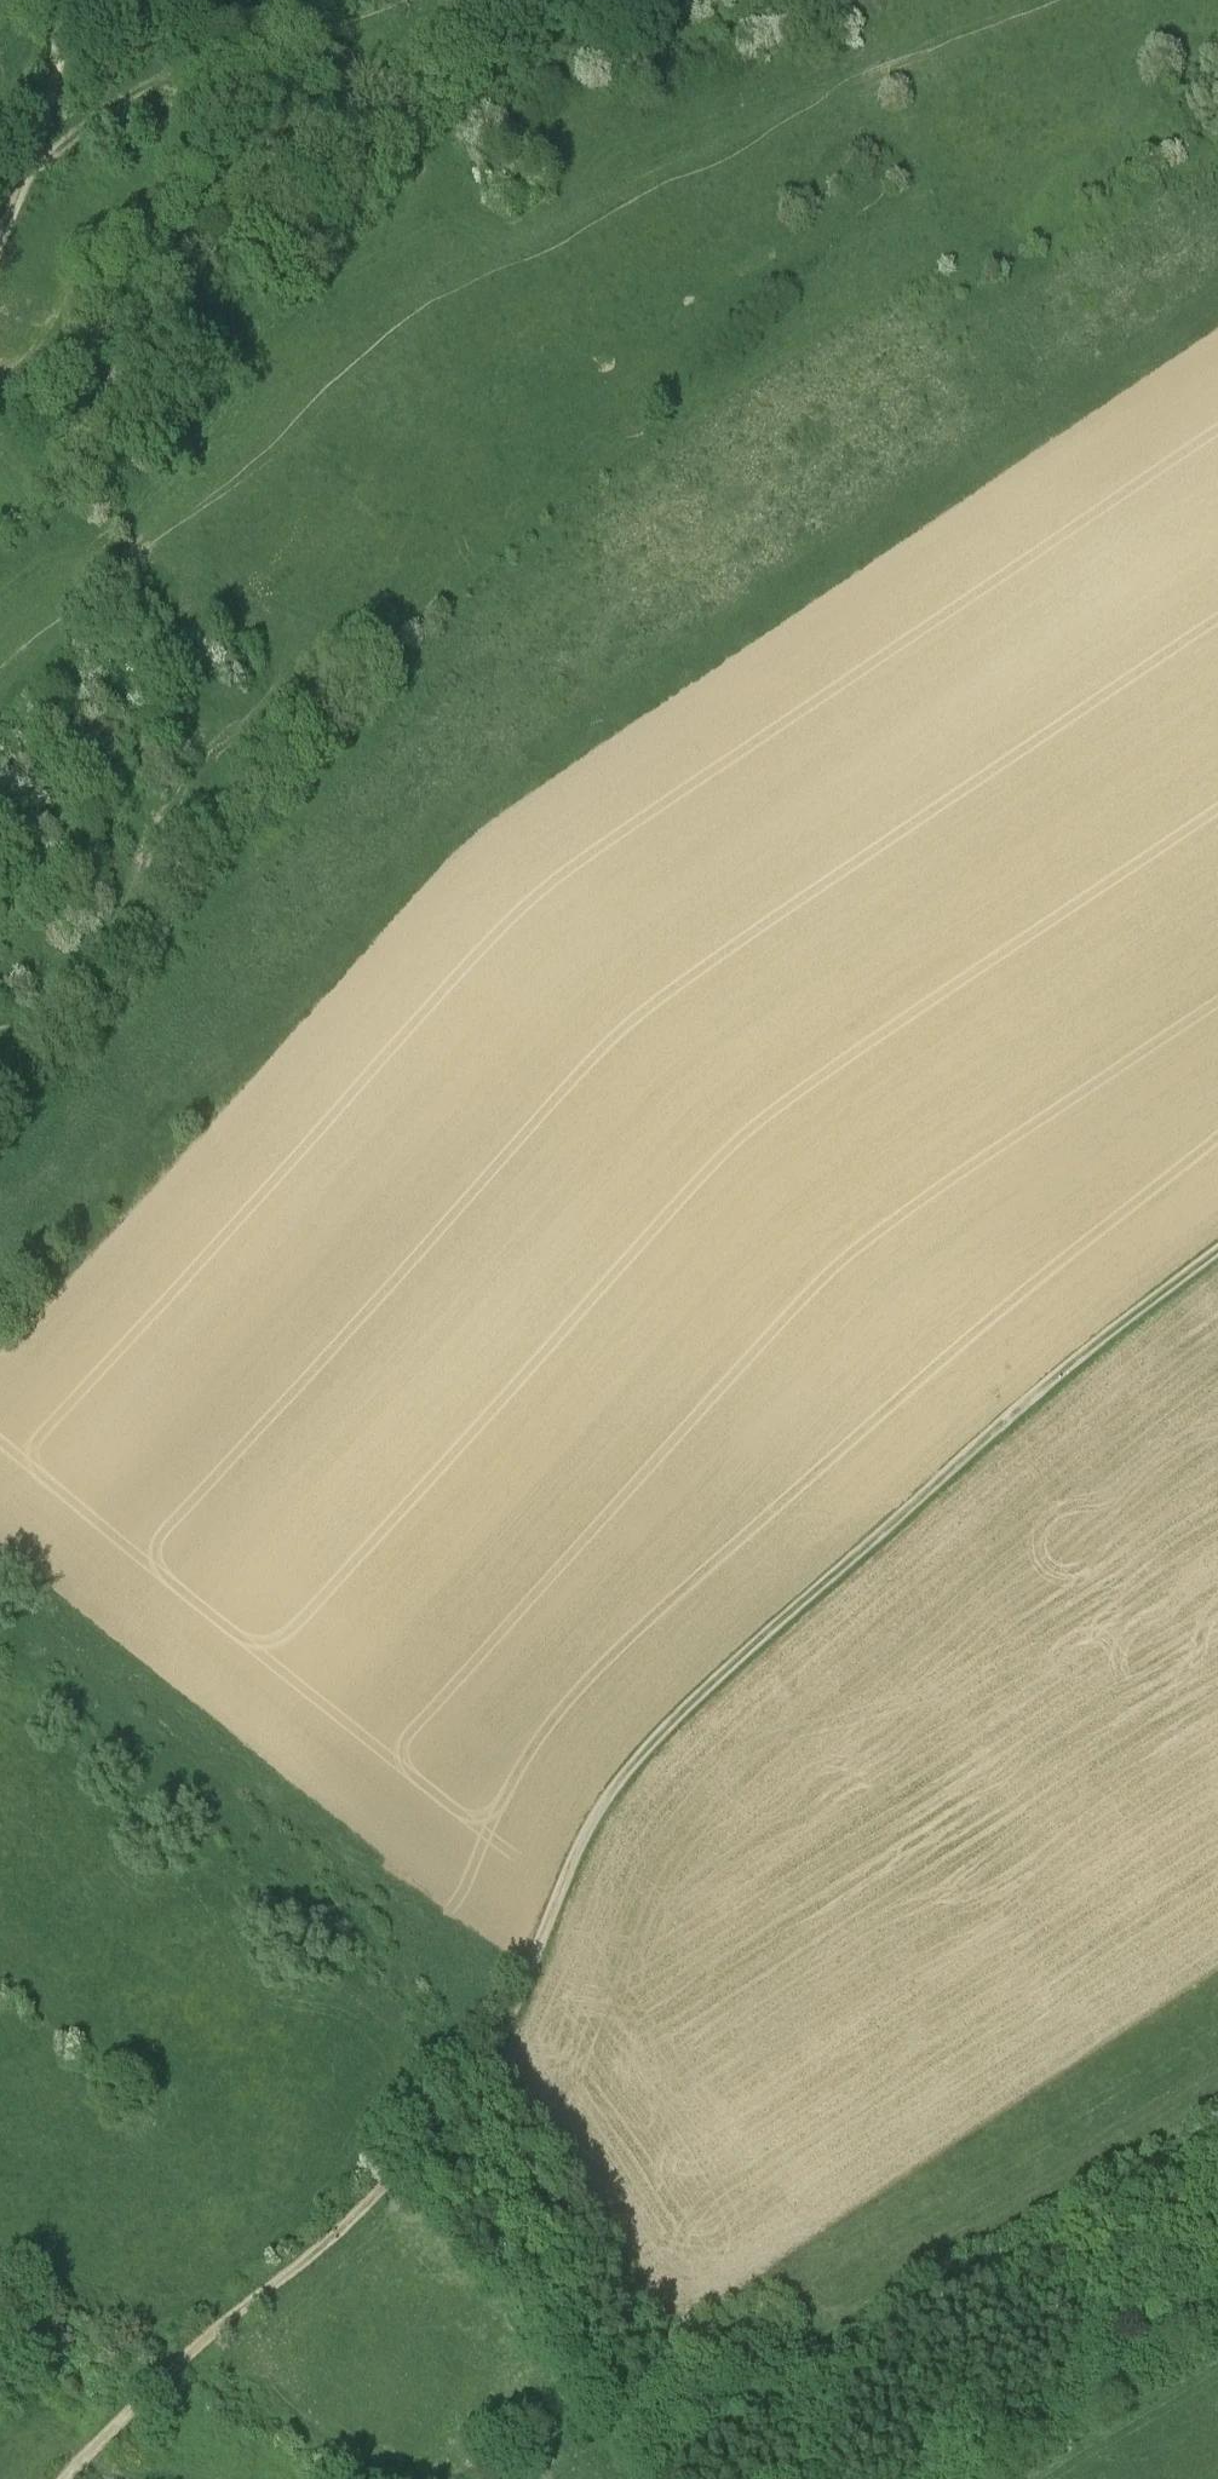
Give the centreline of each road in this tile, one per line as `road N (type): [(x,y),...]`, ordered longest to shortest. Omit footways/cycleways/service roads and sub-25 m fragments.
road 1 (track): [(66,2478),(413,2152),(491,2045),(610,1789),(668,1728),(979,1446),(1217,1250)]
road 2 (track): [(0,237),(43,119),(69,0)]

